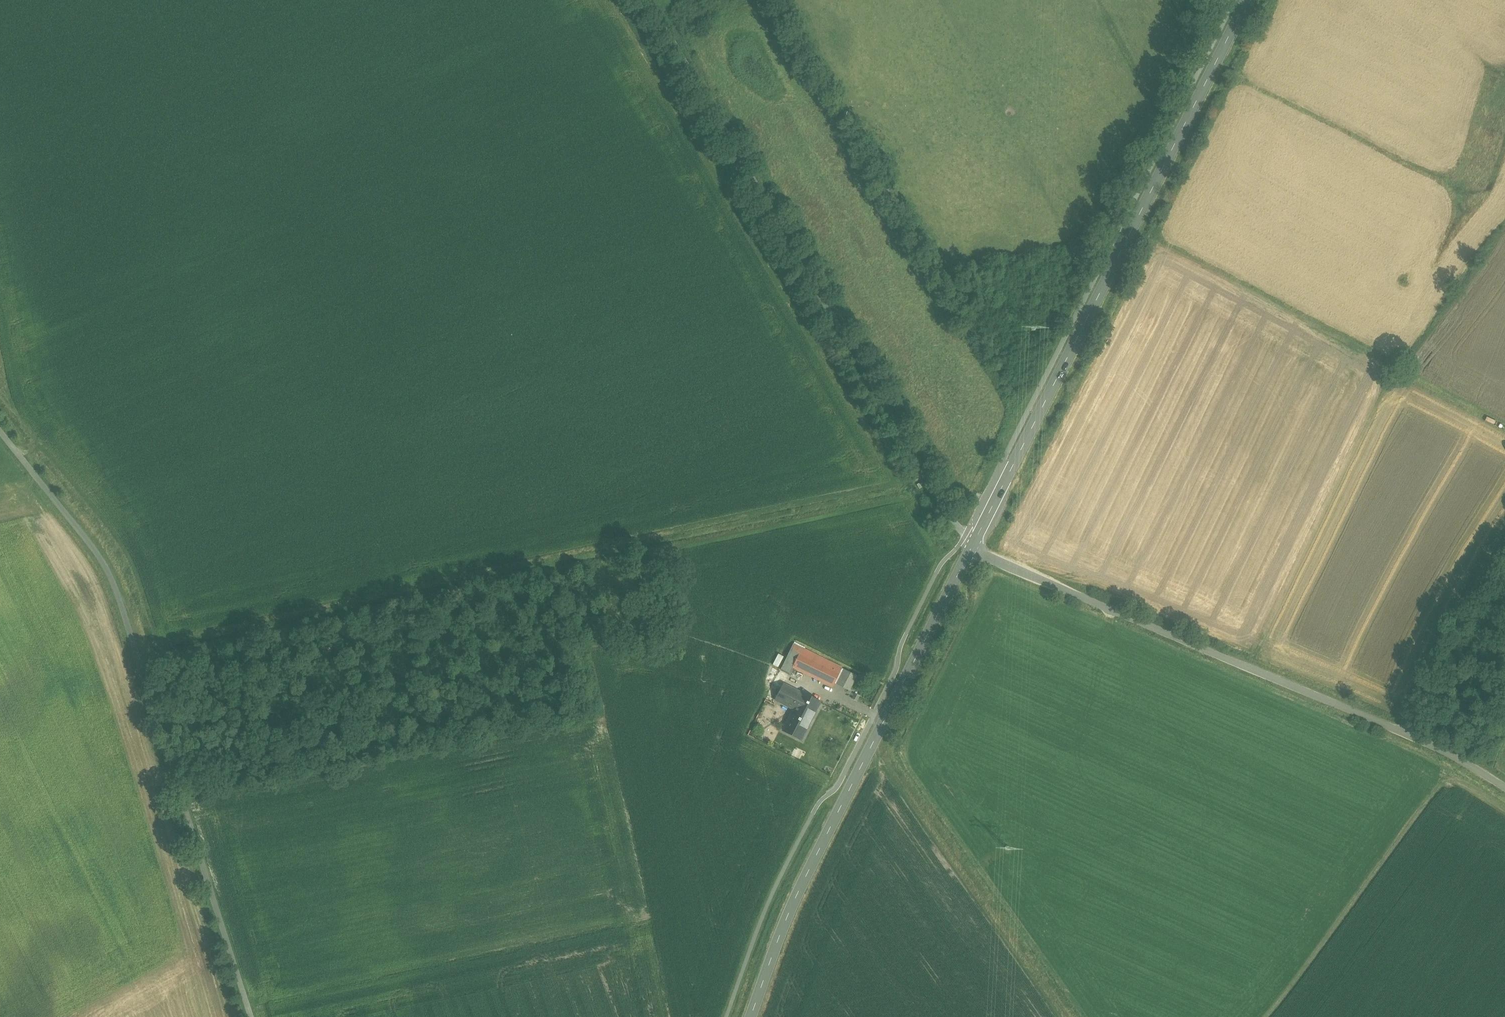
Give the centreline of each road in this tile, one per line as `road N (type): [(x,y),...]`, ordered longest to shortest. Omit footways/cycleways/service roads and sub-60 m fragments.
road 1 (unclassified): [(0,432),(113,580),(252,1016)]
road 2 (unclassified): [(650,0),(953,522),(976,540)]
road 3 (tertiary): [(1248,0),(976,540)]
road 4 (unclassified): [(970,551),(1227,650),(1504,787)]
road 5 (tertiary): [(970,551),(805,880),(750,1016)]

